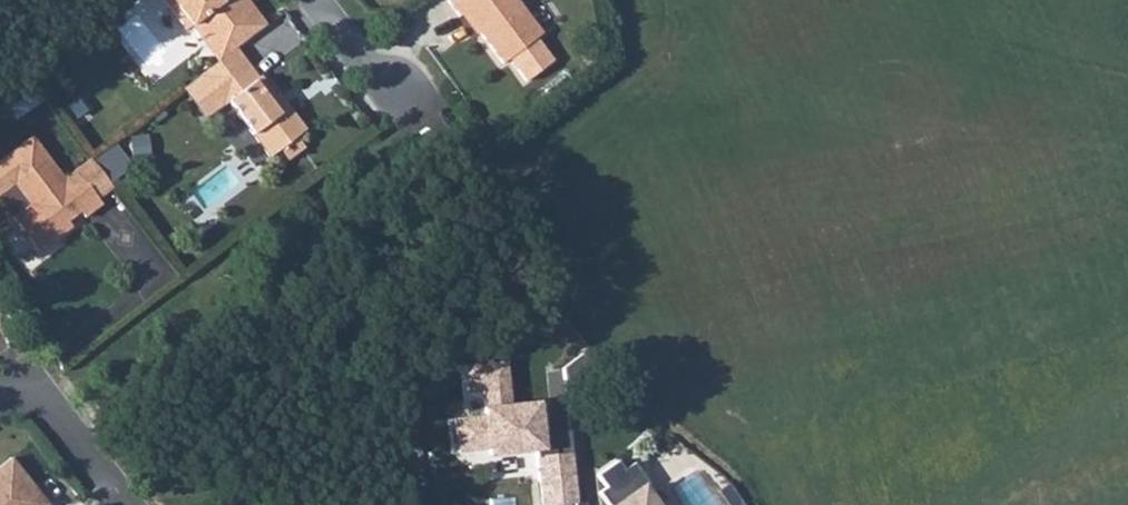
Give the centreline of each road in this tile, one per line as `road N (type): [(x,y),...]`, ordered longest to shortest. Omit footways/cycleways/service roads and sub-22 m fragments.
road 1 (residential): [(127,504),(52,406),(0,399)]
road 2 (residential): [(405,107),(315,0)]

